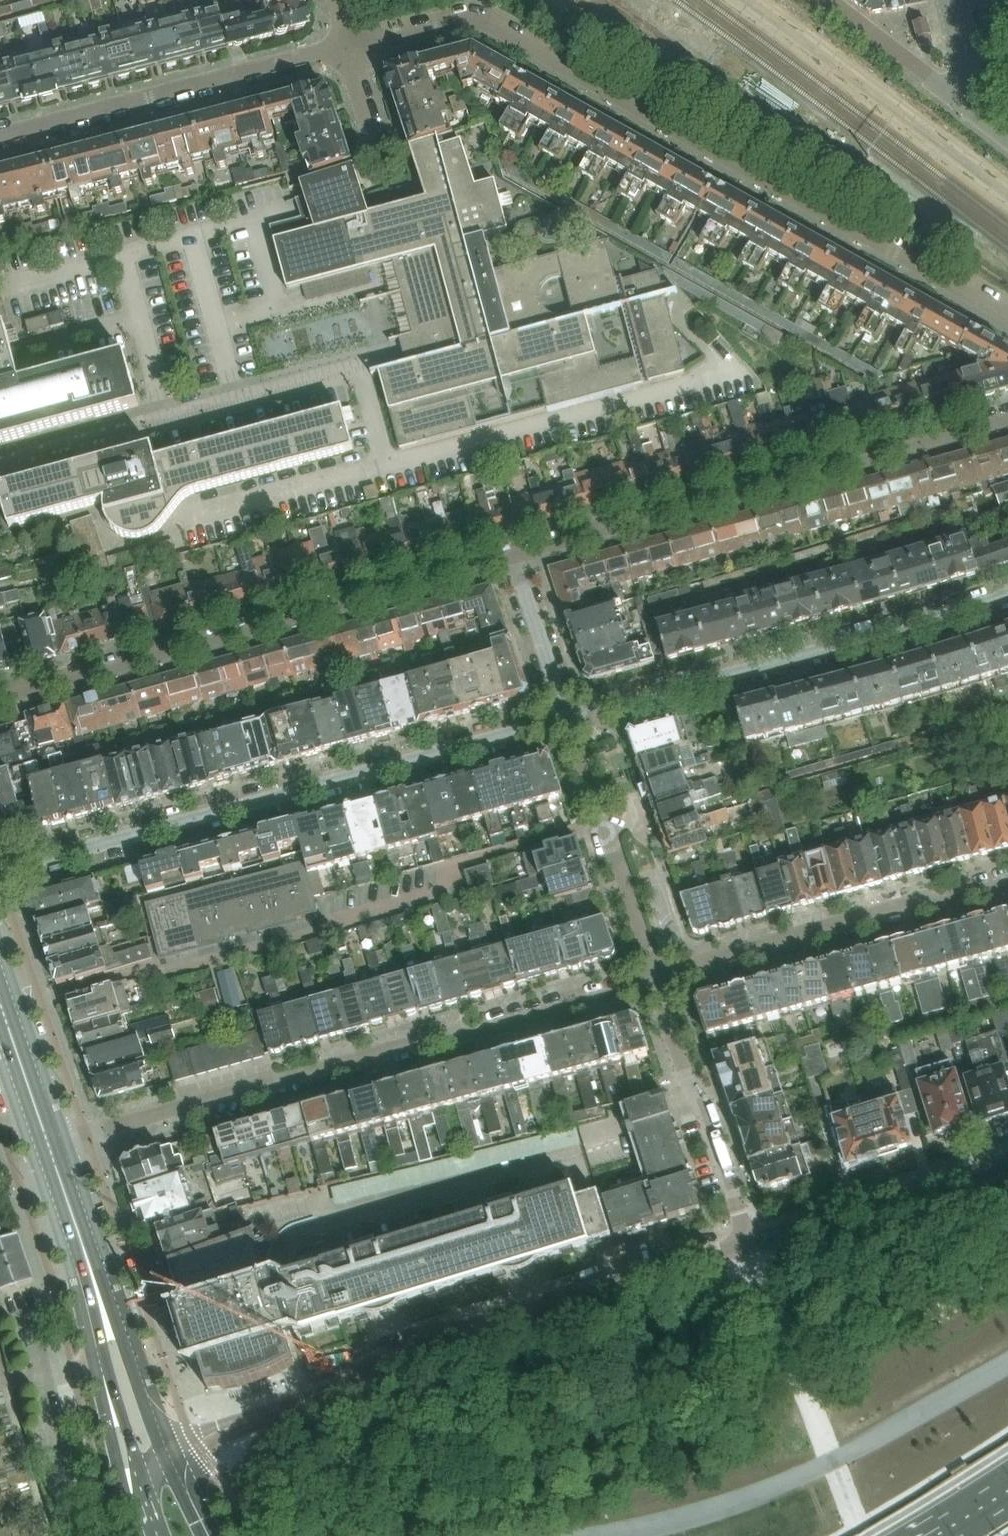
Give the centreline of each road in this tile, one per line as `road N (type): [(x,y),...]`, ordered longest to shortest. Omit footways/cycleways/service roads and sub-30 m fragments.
road 1 (residential): [(348,48),(456,22),(496,28),(1007,316)]
road 2 (residential): [(657,980),(47,1144)]
road 3 (tertiary): [(747,1243),(401,1354),(338,1395),(161,1451)]
road 4 (residential): [(0,872),(563,716)]
road 5 (residential): [(514,557),(0,698)]
road 6 (residential): [(1007,419),(514,557)]
road 7 (residential): [(563,716),(1007,595)]
road 8 (residential): [(1007,883),(906,903),(657,980)]
road 9 (residential): [(0,138),(348,48)]
road 10 (residential): [(657,980),(563,716)]
road 11 (residential): [(747,1243),(657,980)]
road 12 (tertiary): [(1007,1162),(747,1243)]
road 13 (secondary): [(93,1280),(101,1343),(139,1472)]
road 14 (secondary): [(161,1451),(93,1280)]
road 15 (residential): [(829,0),(965,104)]
road 16 (residential): [(563,716),(514,557)]
road 17 (secondary): [(93,1280),(47,1144)]
road 18 (secondary): [(47,1144),(9,1029)]
road 19 (residential): [(381,164),(348,48)]

